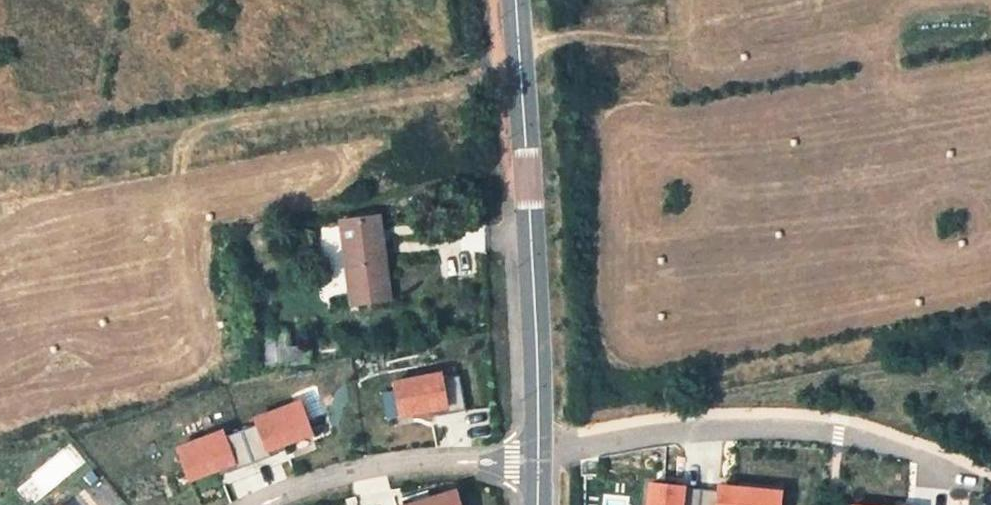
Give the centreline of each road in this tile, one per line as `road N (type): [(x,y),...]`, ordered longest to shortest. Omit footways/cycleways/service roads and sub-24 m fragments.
road 1 (residential): [(538,449),(514,0)]
road 2 (residential): [(952,473),(839,434),(763,427),(538,449)]
road 3 (residential): [(258,504),(400,463),(538,463)]

